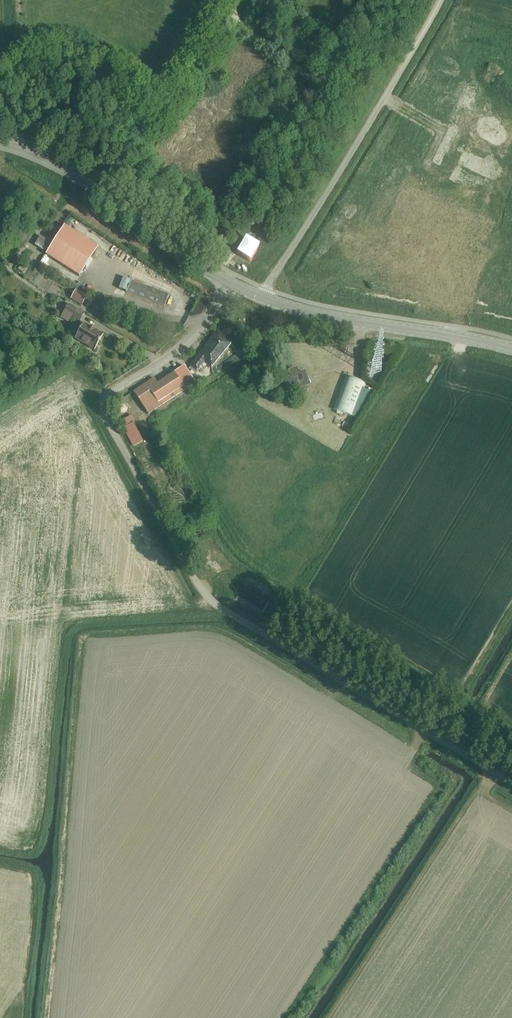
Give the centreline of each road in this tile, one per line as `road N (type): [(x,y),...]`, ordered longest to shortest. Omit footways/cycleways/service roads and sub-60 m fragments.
road 1 (unclassified): [(511,783),(229,614),(191,573),(111,426),(105,398),(174,352),(232,284)]
road 2 (unclassified): [(261,297),(443,0)]
road 3 (secondary): [(232,284),(61,168),(0,142)]
road 4 (secondary): [(511,349),(261,297)]

